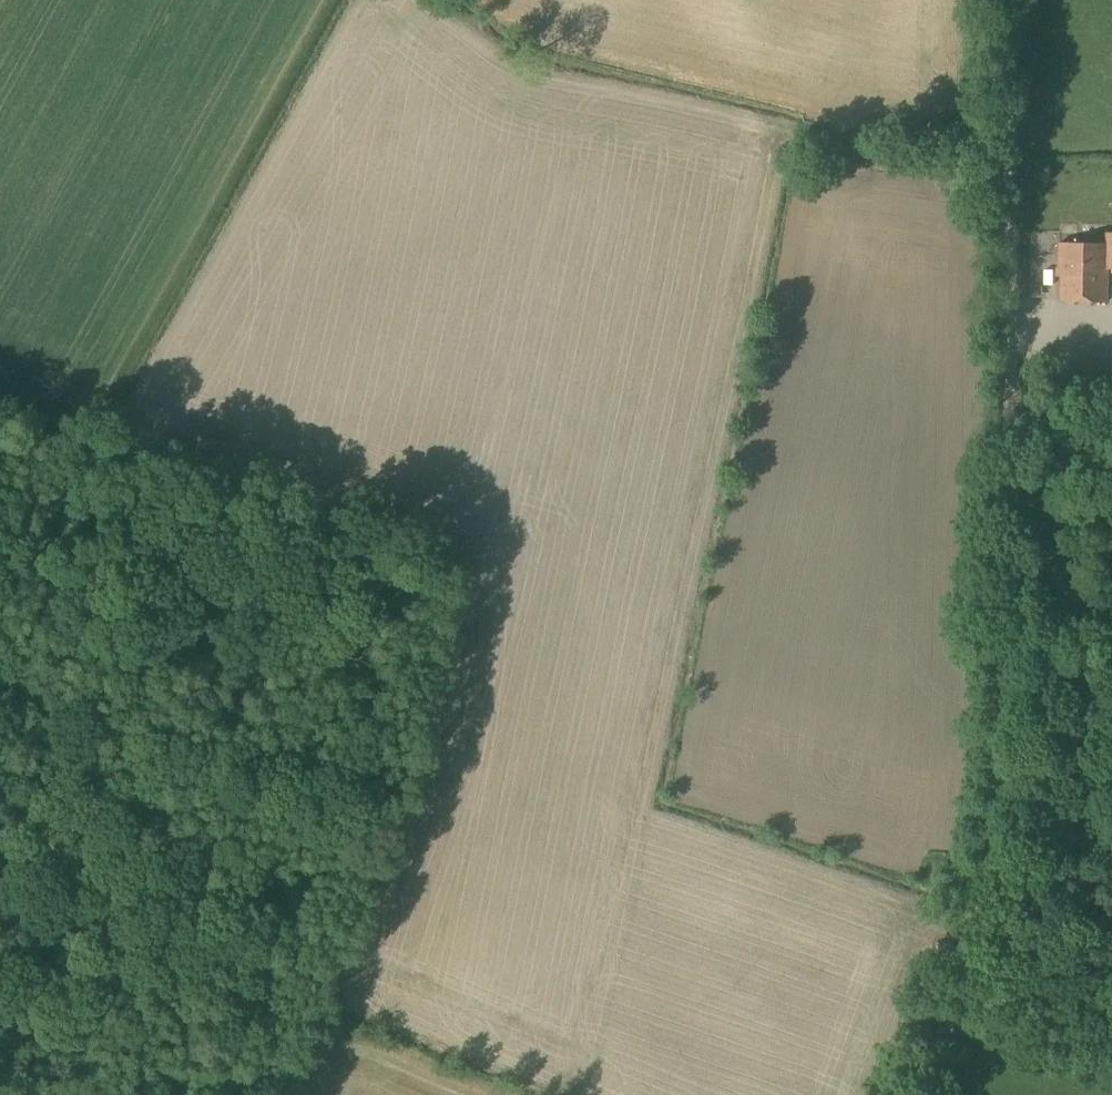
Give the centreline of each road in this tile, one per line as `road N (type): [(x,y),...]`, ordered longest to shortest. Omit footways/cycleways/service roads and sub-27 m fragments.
road 1 (track): [(1012,378),(991,851),(920,1094)]
road 2 (unclassified): [(1012,0),(1012,378)]

